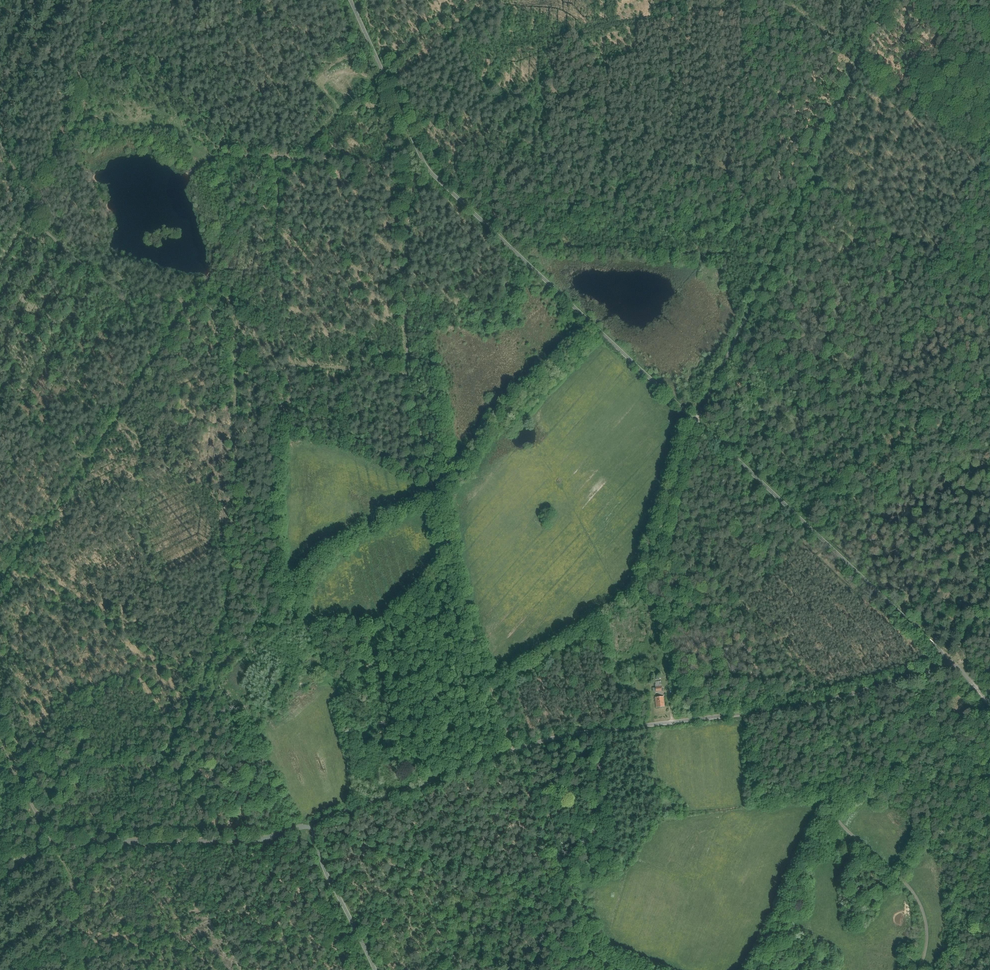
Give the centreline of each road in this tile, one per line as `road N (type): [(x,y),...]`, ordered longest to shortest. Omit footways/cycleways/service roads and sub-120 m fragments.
road 1 (track): [(773,0),(989,163)]

